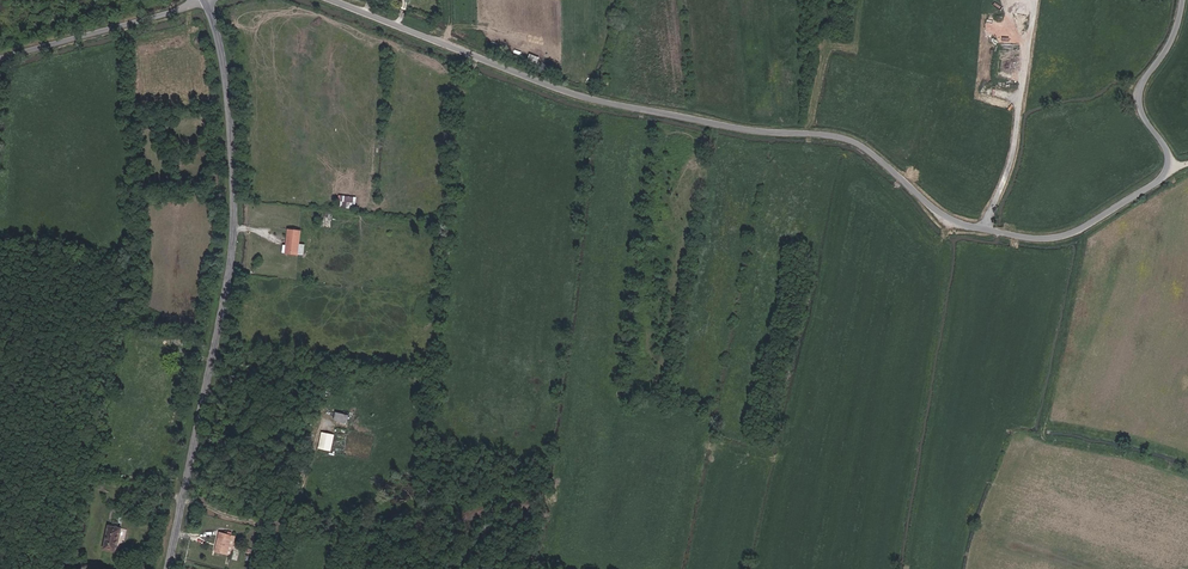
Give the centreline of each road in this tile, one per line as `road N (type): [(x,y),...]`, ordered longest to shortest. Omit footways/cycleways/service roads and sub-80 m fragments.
road 1 (unclassified): [(331,0),(600,101),(853,141),(957,223),(1016,236),(1074,232),(1167,168)]
road 2 (tertiary): [(204,0),(231,106),(238,234),(170,568)]
road 3 (unclassified): [(0,63),(201,0)]
road 4 (unclassified): [(1182,0),(1175,33),(1140,98),(1167,168)]

